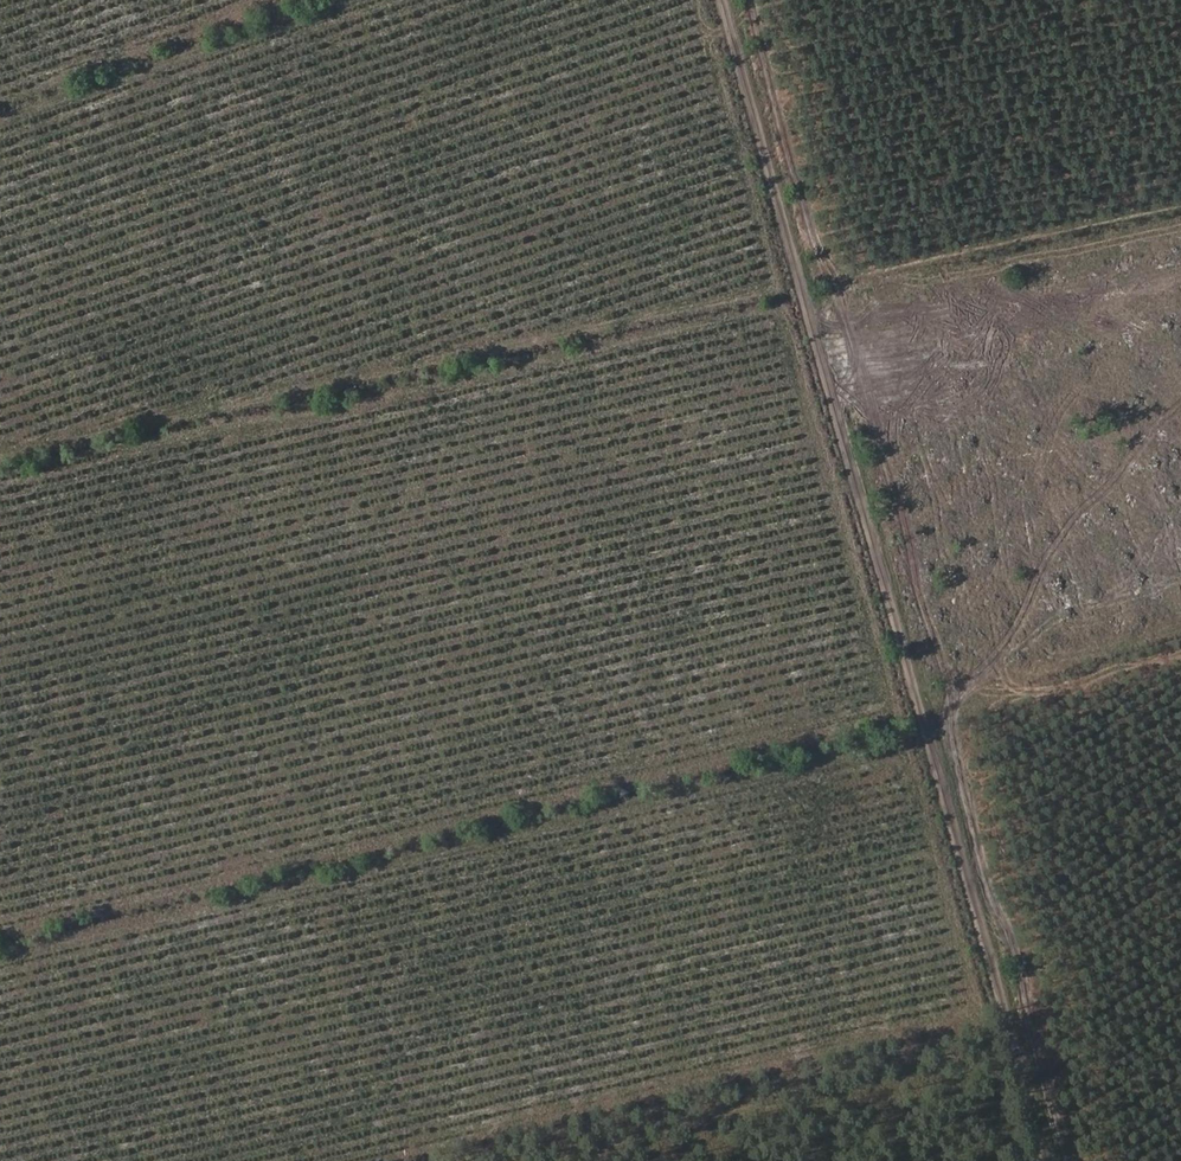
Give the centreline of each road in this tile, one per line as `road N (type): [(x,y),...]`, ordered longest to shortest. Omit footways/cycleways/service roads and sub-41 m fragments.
road 1 (track): [(724,0),(1049,1160)]

